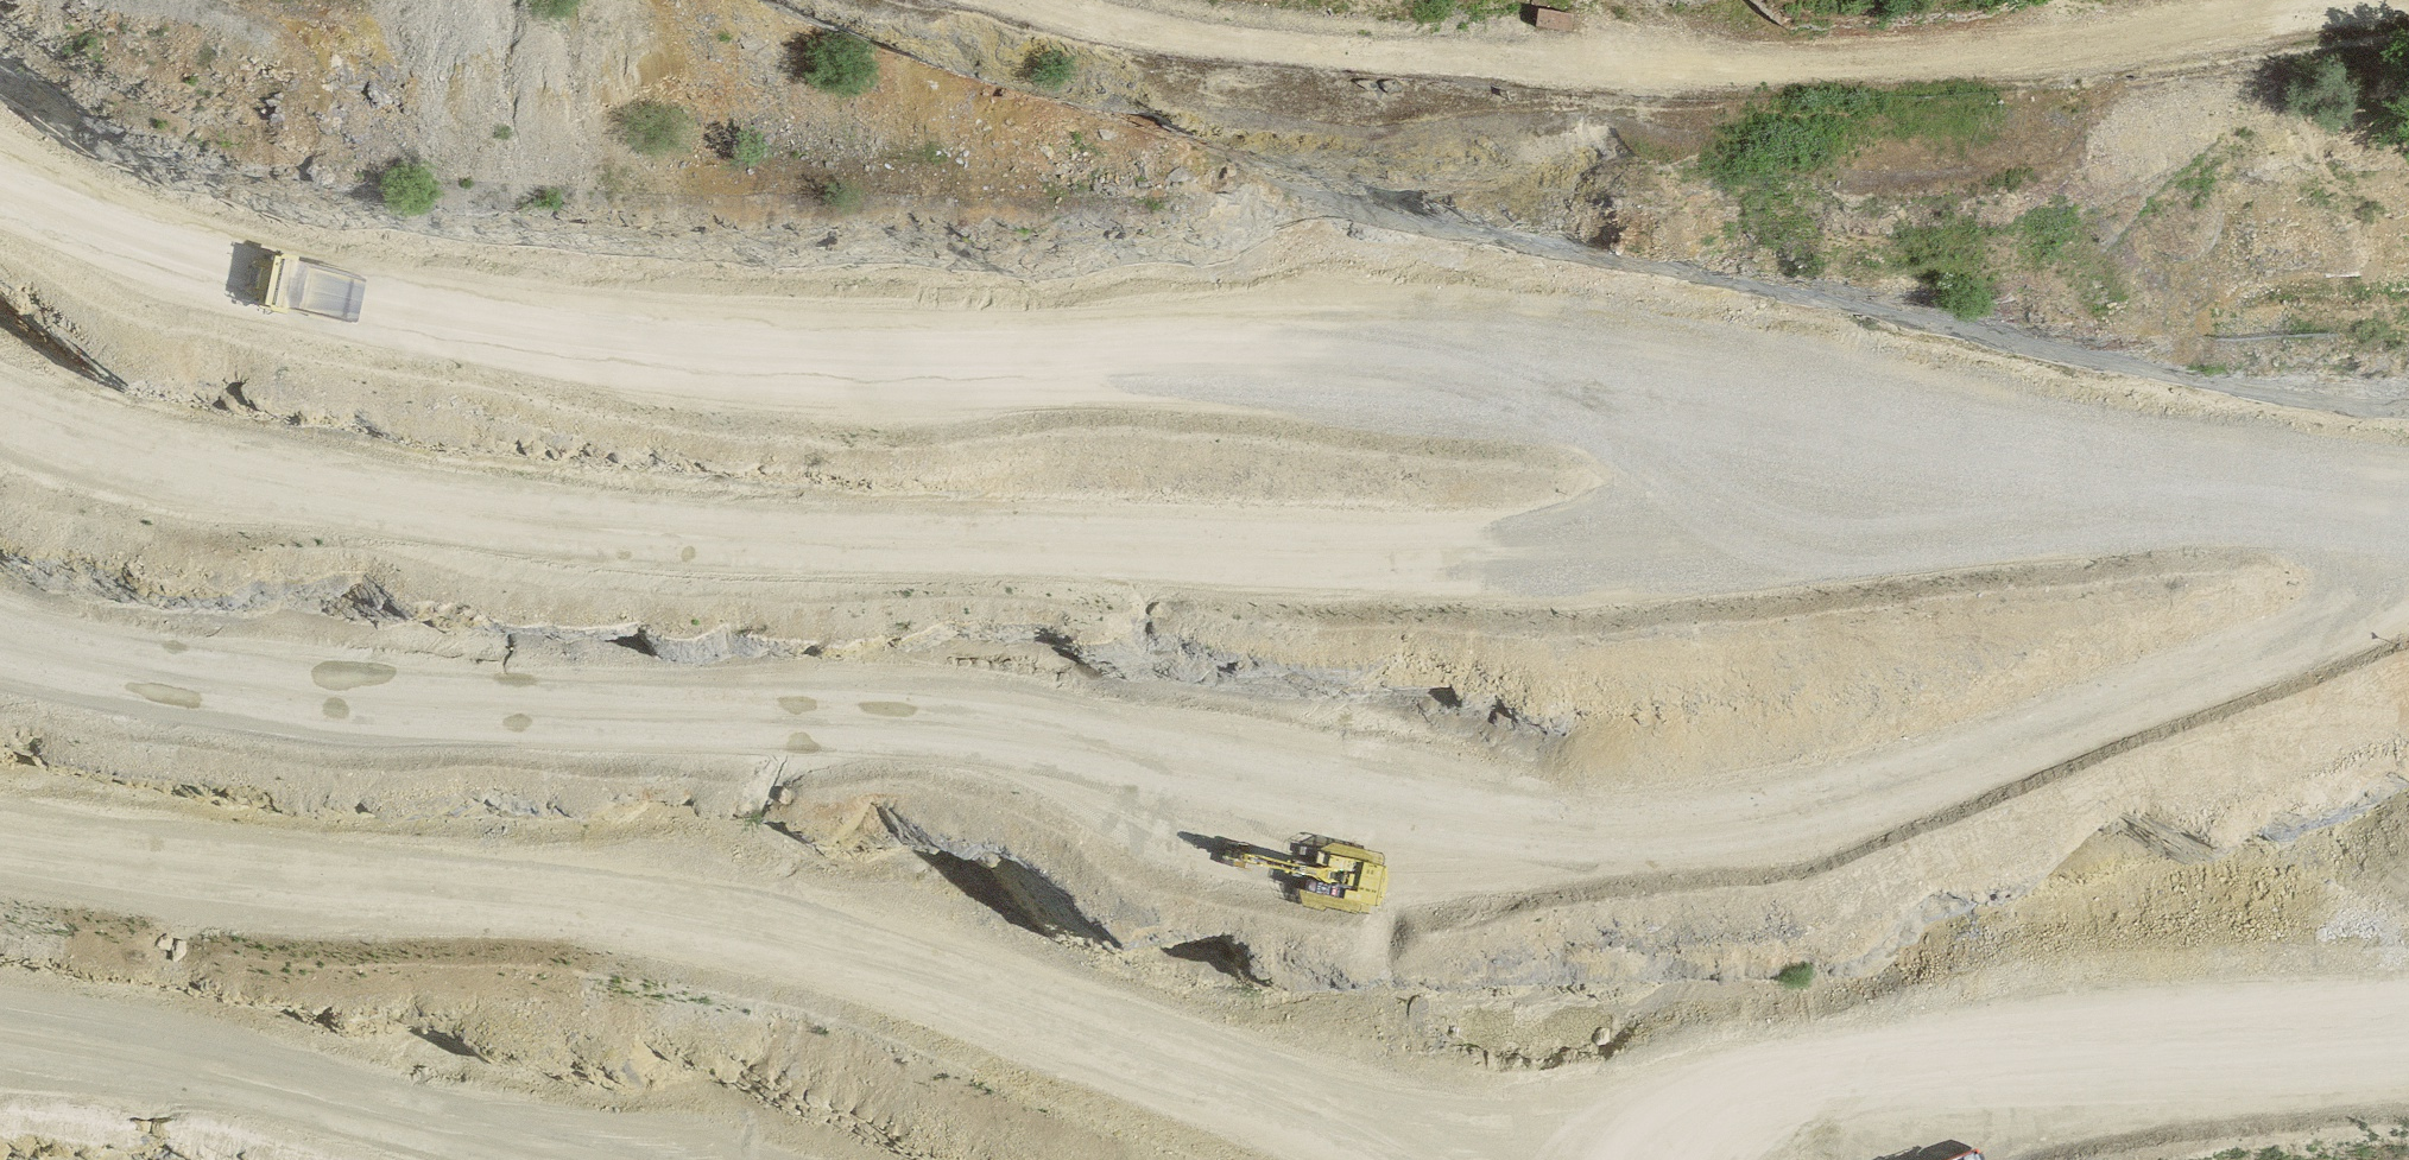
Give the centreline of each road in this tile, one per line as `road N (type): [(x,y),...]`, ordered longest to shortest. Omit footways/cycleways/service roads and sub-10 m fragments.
road 1 (track): [(2398,512),(2233,660),(1929,784),(1525,856),(895,788),(0,616)]
road 2 (track): [(2408,513),(1320,376),(1115,364),(902,367),(541,347),(337,303),(114,243),(0,203)]
road 3 (track): [(2024,468),(1783,556),(1411,586),(726,571),(297,537),(0,412)]
road 4 (track): [(1458,1159),(662,932),(0,855)]
road 5 (track): [(1010,0),(1152,34),(1619,73),(1907,70),(2171,44),(2408,7)]
road 6 (track): [(1625,1159),(1642,1135),(1739,1086),(1851,1066),(2408,1031)]
road 7 (track): [(557,1159),(0,1054)]

